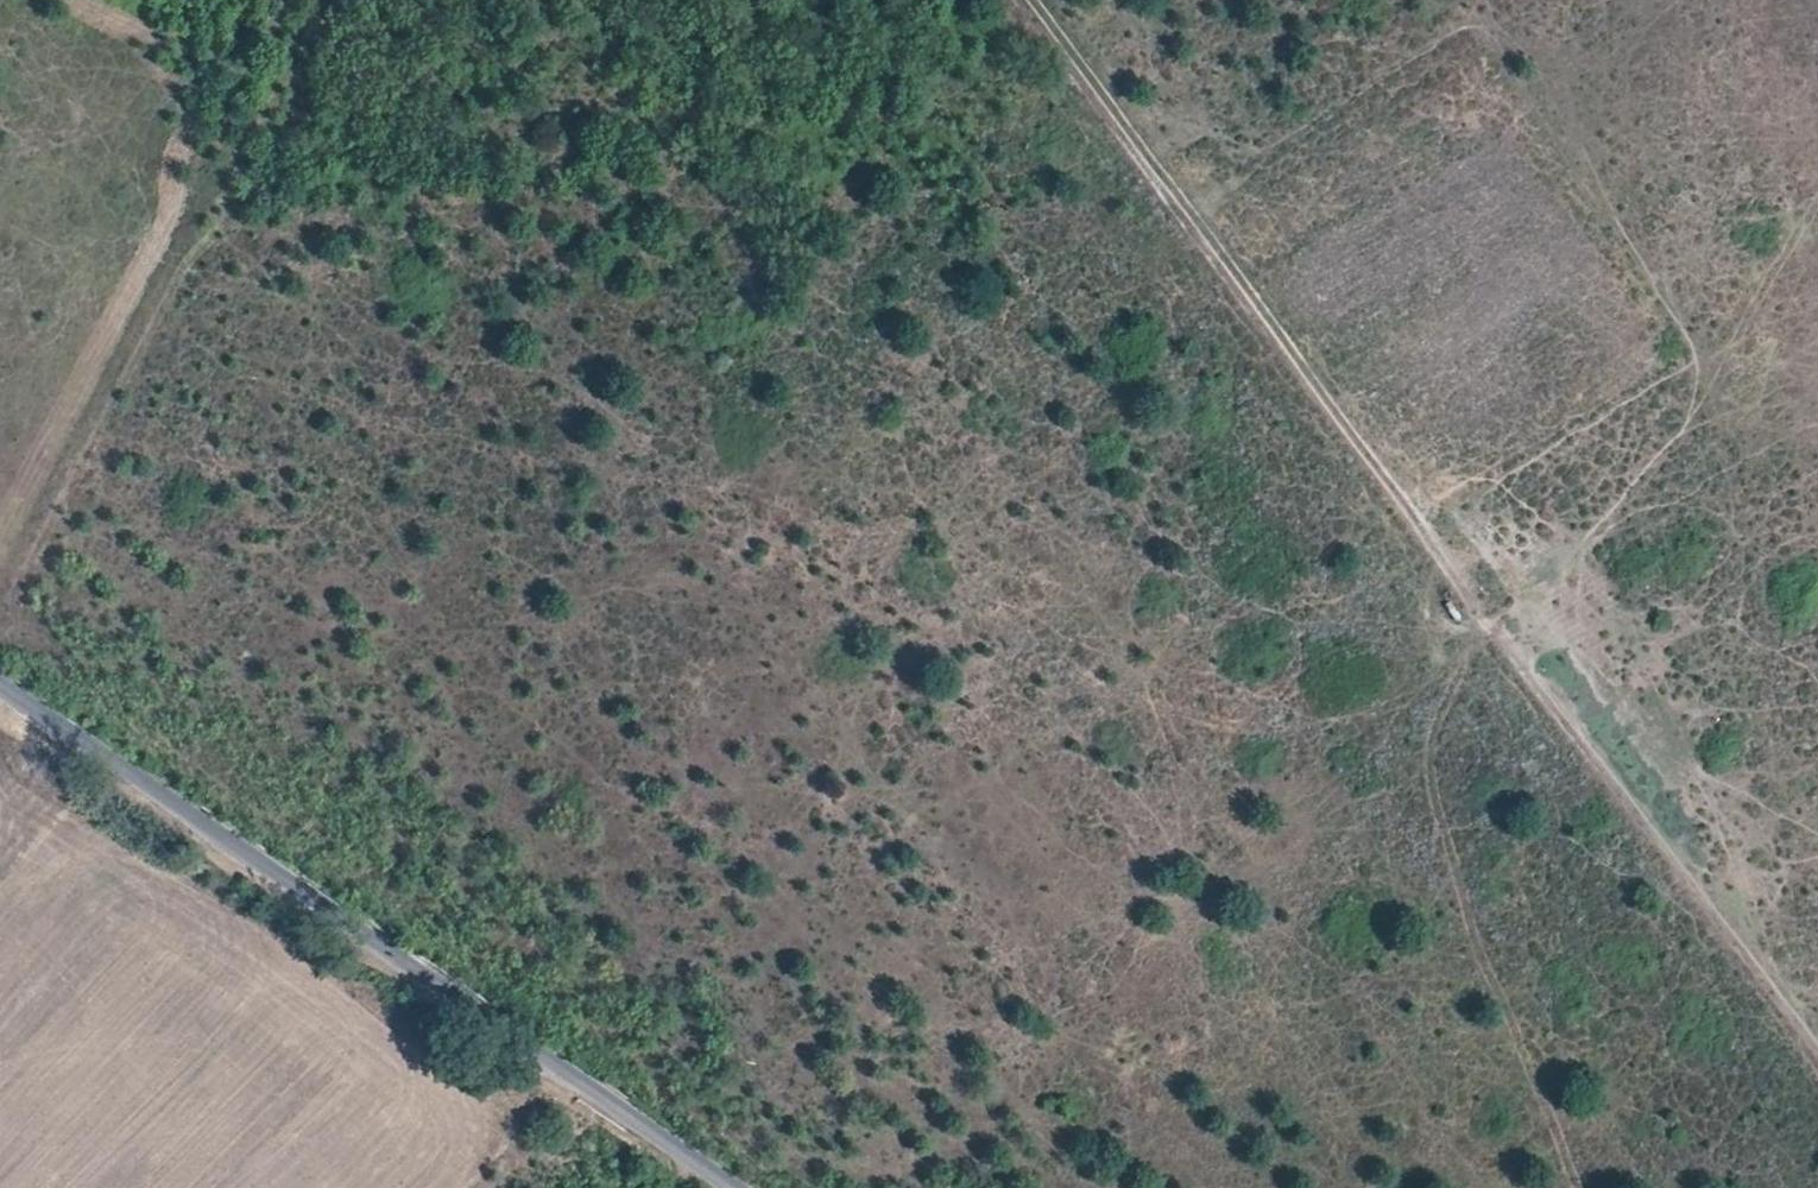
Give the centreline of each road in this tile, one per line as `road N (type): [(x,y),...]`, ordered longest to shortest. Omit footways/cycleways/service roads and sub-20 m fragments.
road 1 (unclassified): [(728,1187),(0,688)]

